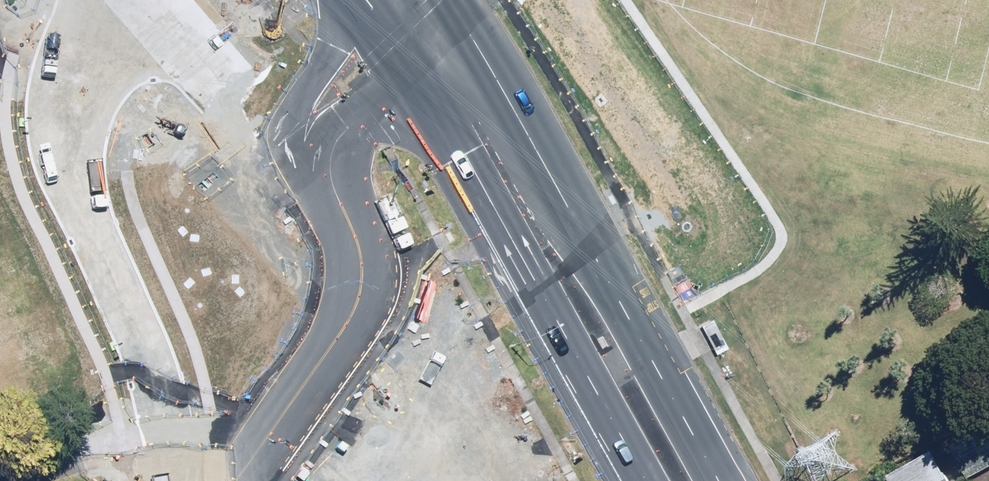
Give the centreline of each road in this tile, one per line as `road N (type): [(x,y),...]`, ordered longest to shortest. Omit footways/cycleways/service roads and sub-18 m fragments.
road 1 (primary): [(518,430),(328,137),(202,0)]
road 2 (residential): [(128,0),(93,46),(68,141),(85,225),(168,398),(175,480)]
road 3 (primary): [(451,0),(650,356)]
road 4 (primary): [(518,430),(650,356)]
road 5 (primary): [(650,356),(719,480)]

